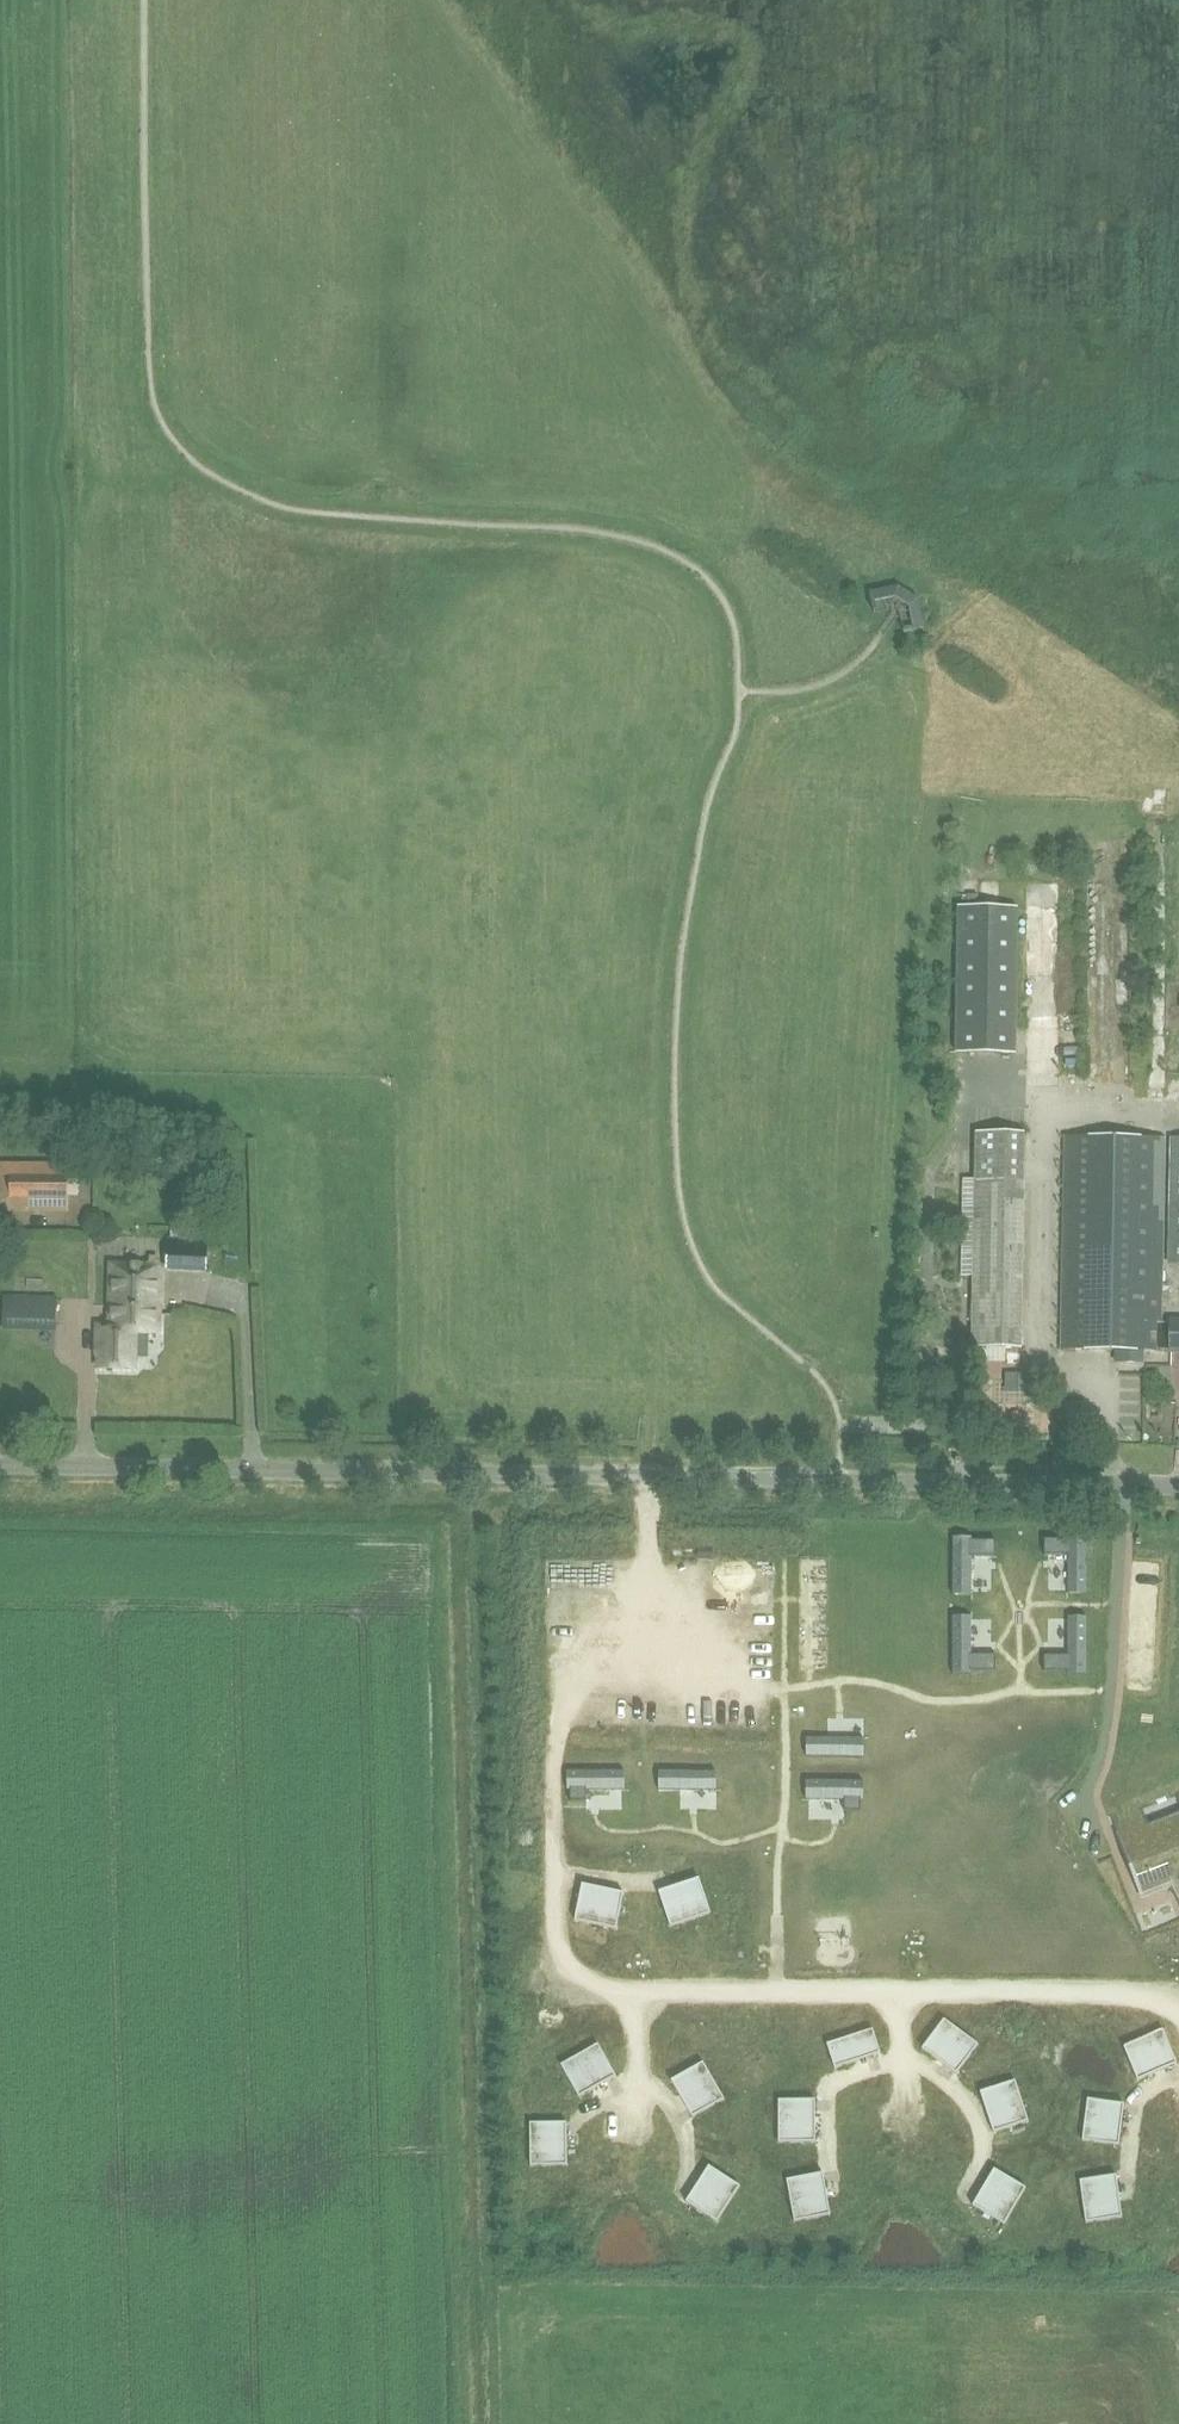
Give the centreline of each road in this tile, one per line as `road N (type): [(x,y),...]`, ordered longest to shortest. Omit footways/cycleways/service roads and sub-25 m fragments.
road 1 (unclassified): [(1178,1488),(0,1465)]

